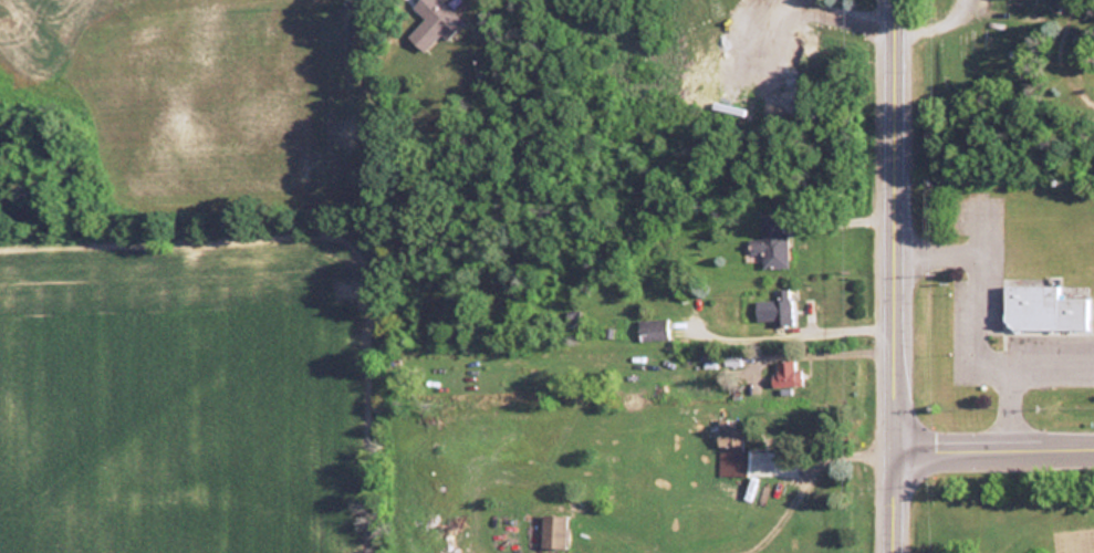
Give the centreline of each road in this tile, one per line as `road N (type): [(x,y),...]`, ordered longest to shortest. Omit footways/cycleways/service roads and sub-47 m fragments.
road 1 (primary): [(896,552),(897,0)]
road 2 (tertiary): [(895,442),(1093,444)]

